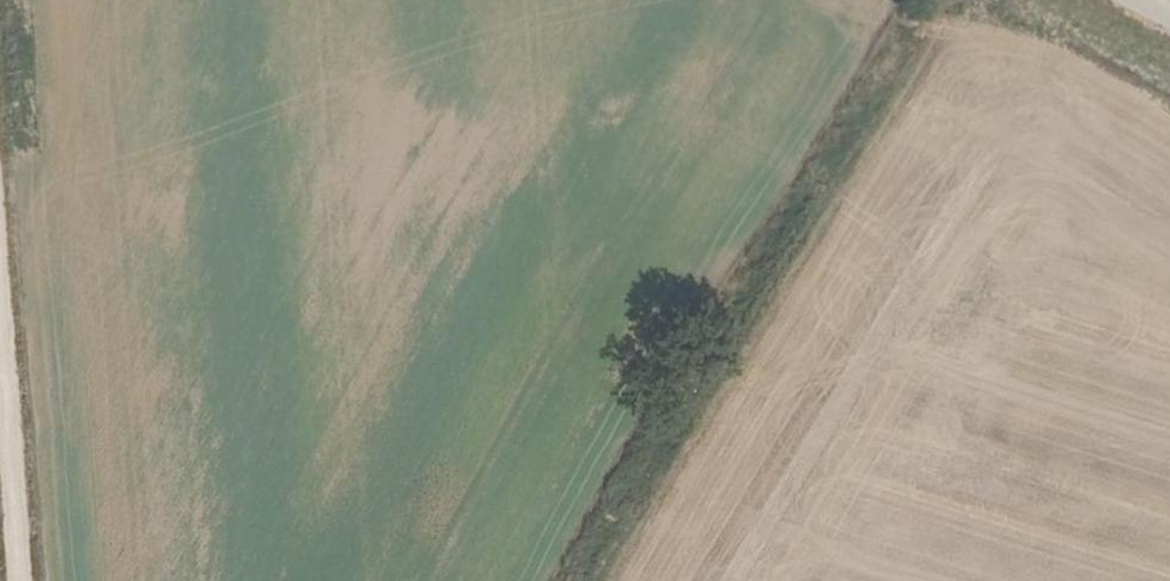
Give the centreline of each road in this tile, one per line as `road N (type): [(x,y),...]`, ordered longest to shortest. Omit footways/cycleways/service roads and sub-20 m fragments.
road 1 (track): [(22,580),(0,317)]

